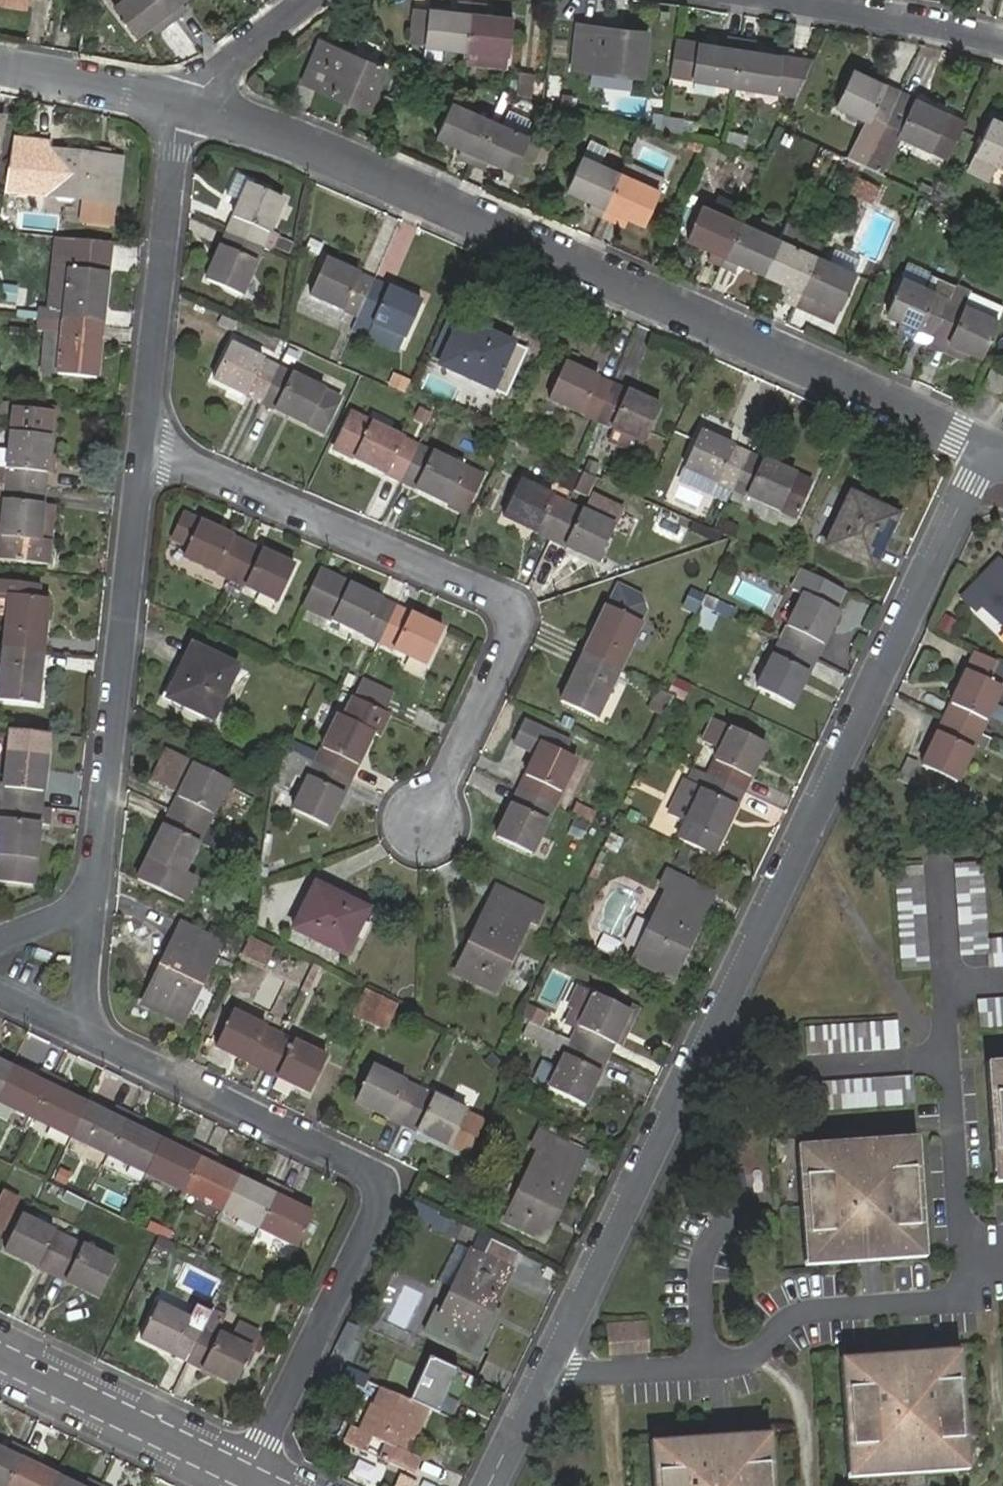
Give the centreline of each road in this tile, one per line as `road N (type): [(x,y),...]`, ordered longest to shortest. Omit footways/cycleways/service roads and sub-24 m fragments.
road 1 (residential): [(490,1485),(987,447)]
road 2 (residential): [(183,99),(987,447)]
road 3 (residential): [(92,1037),(367,1167),(380,1203),(248,1473)]
road 4 (residential): [(144,446),(505,597),(514,640),(430,816)]
road 5 (residential): [(144,446),(93,909)]
road 6 (residential): [(183,99),(144,446)]
road 7 (residential): [(0,1354),(248,1473)]
road 8 (residential): [(1002,40),(793,0)]
road 9 (residential): [(0,65),(183,99)]
road 10 (residential): [(308,0),(183,99)]
road 11 (residential): [(93,909),(92,1037)]

